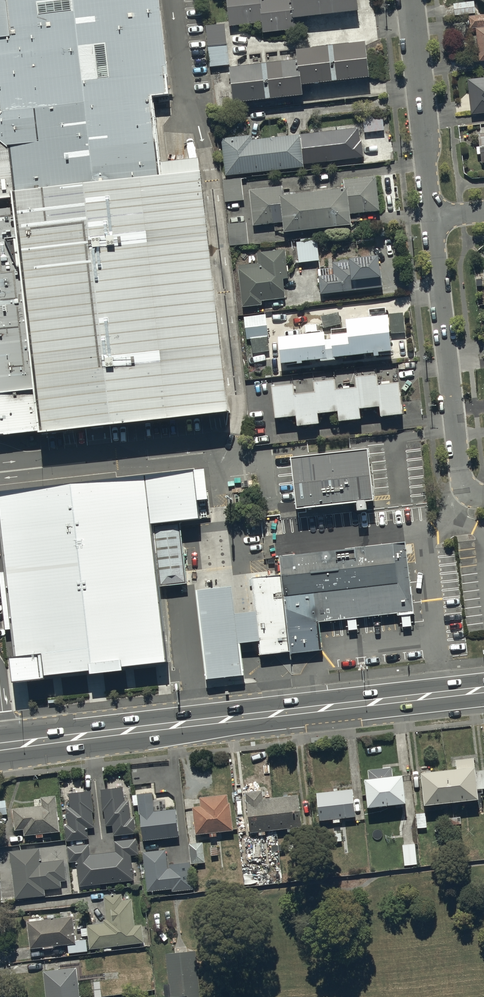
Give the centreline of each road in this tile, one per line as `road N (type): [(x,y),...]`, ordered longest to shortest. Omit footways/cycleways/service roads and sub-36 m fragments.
road 1 (secondary): [(483,690),(0,744)]
road 2 (residential): [(483,494),(467,487),(460,465),(432,218)]
road 3 (residential): [(432,218),(410,0)]

